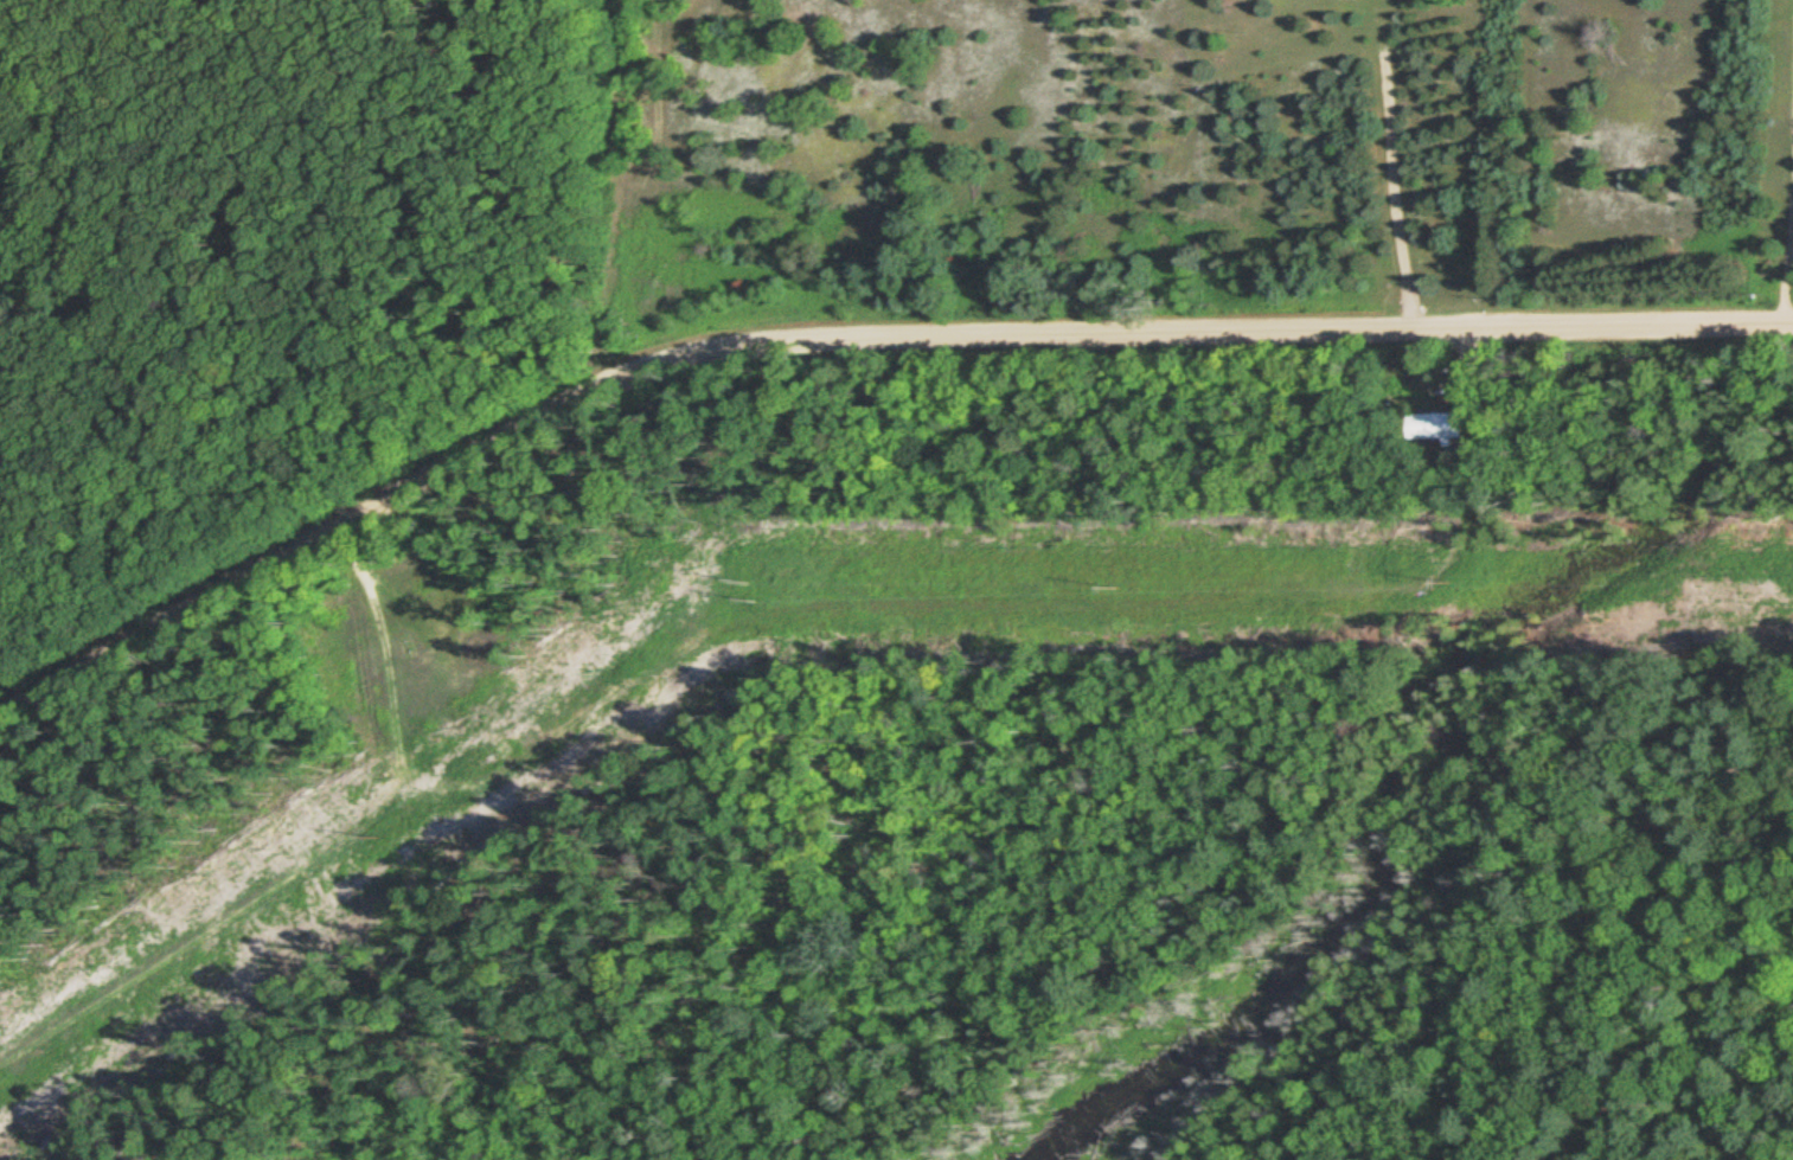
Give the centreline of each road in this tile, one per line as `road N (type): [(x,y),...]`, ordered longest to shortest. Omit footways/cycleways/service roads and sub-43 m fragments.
road 1 (residential): [(0,707),(546,403),(702,339),(1792,320)]

